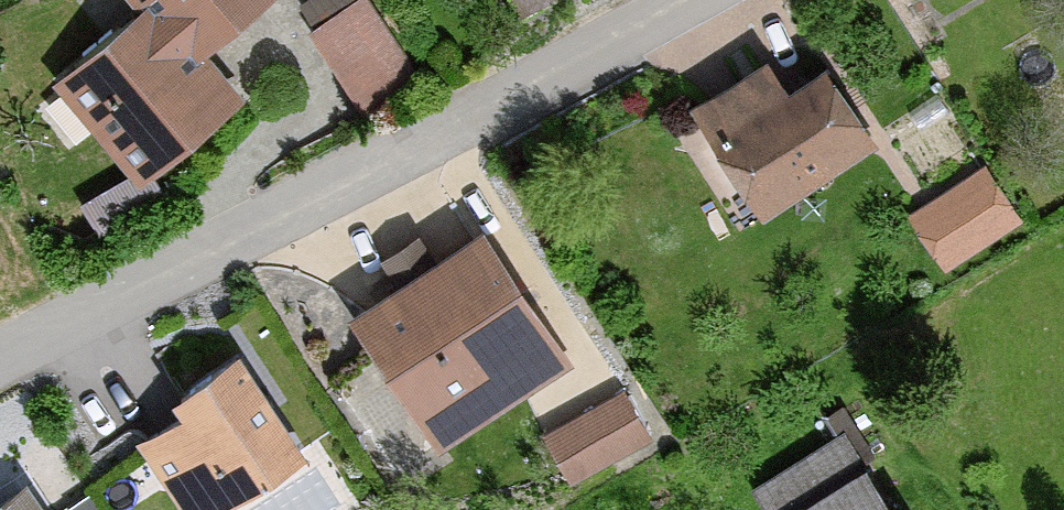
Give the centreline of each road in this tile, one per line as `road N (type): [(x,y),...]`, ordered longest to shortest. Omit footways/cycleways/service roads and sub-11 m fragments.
road 1 (residential): [(695,0),(0,358)]

